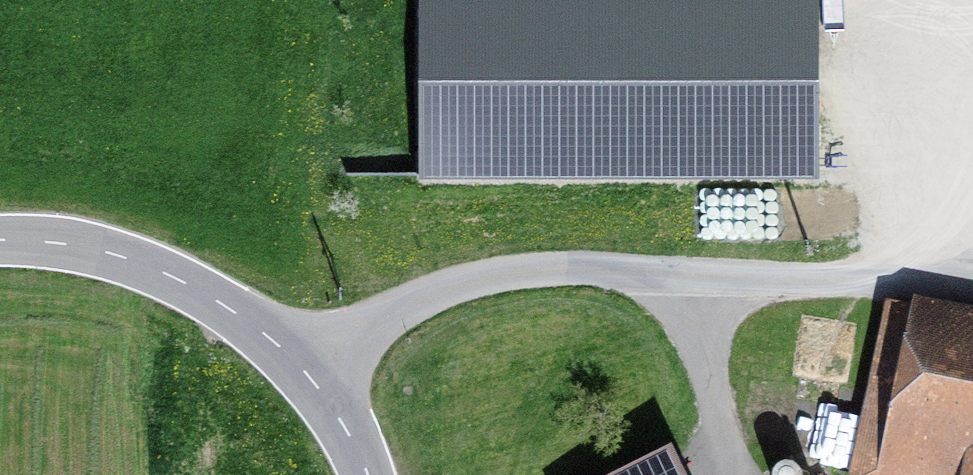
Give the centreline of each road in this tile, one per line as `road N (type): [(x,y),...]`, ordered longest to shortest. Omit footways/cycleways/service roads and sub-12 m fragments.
road 1 (unclassified): [(306,369),(390,315),(463,282),(521,270),(972,283)]
road 2 (tertiary): [(0,240),(74,244),(142,265),(230,309),(306,369)]
road 3 (track): [(731,474),(700,356),(664,277)]
road 4 (track): [(972,111),(910,281)]
road 5 (tertiary): [(306,369),(366,474)]

